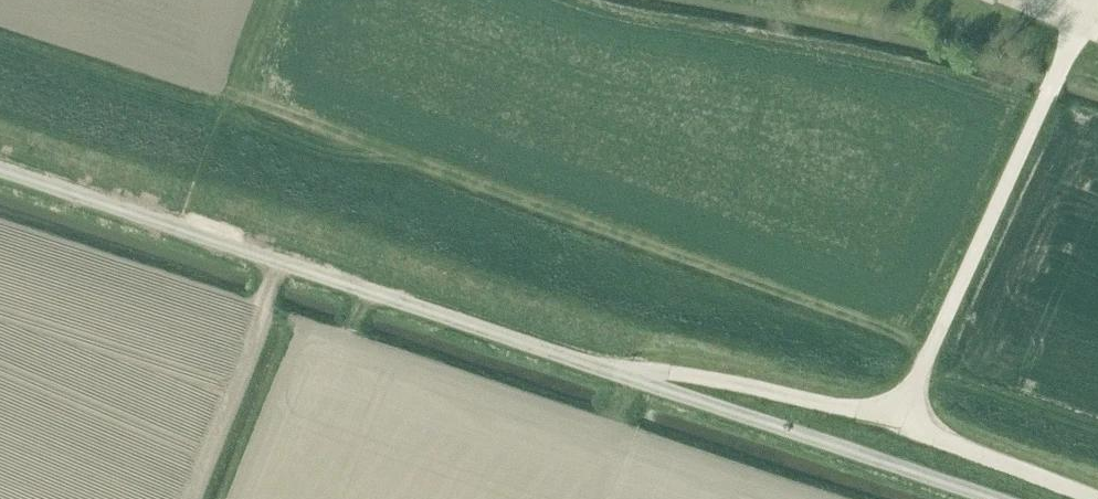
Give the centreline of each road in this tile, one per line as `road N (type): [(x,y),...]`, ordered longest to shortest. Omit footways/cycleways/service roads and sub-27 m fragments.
road 1 (unclassified): [(996,498),(0,169)]
road 2 (track): [(928,355),(828,309),(229,99),(266,0)]

